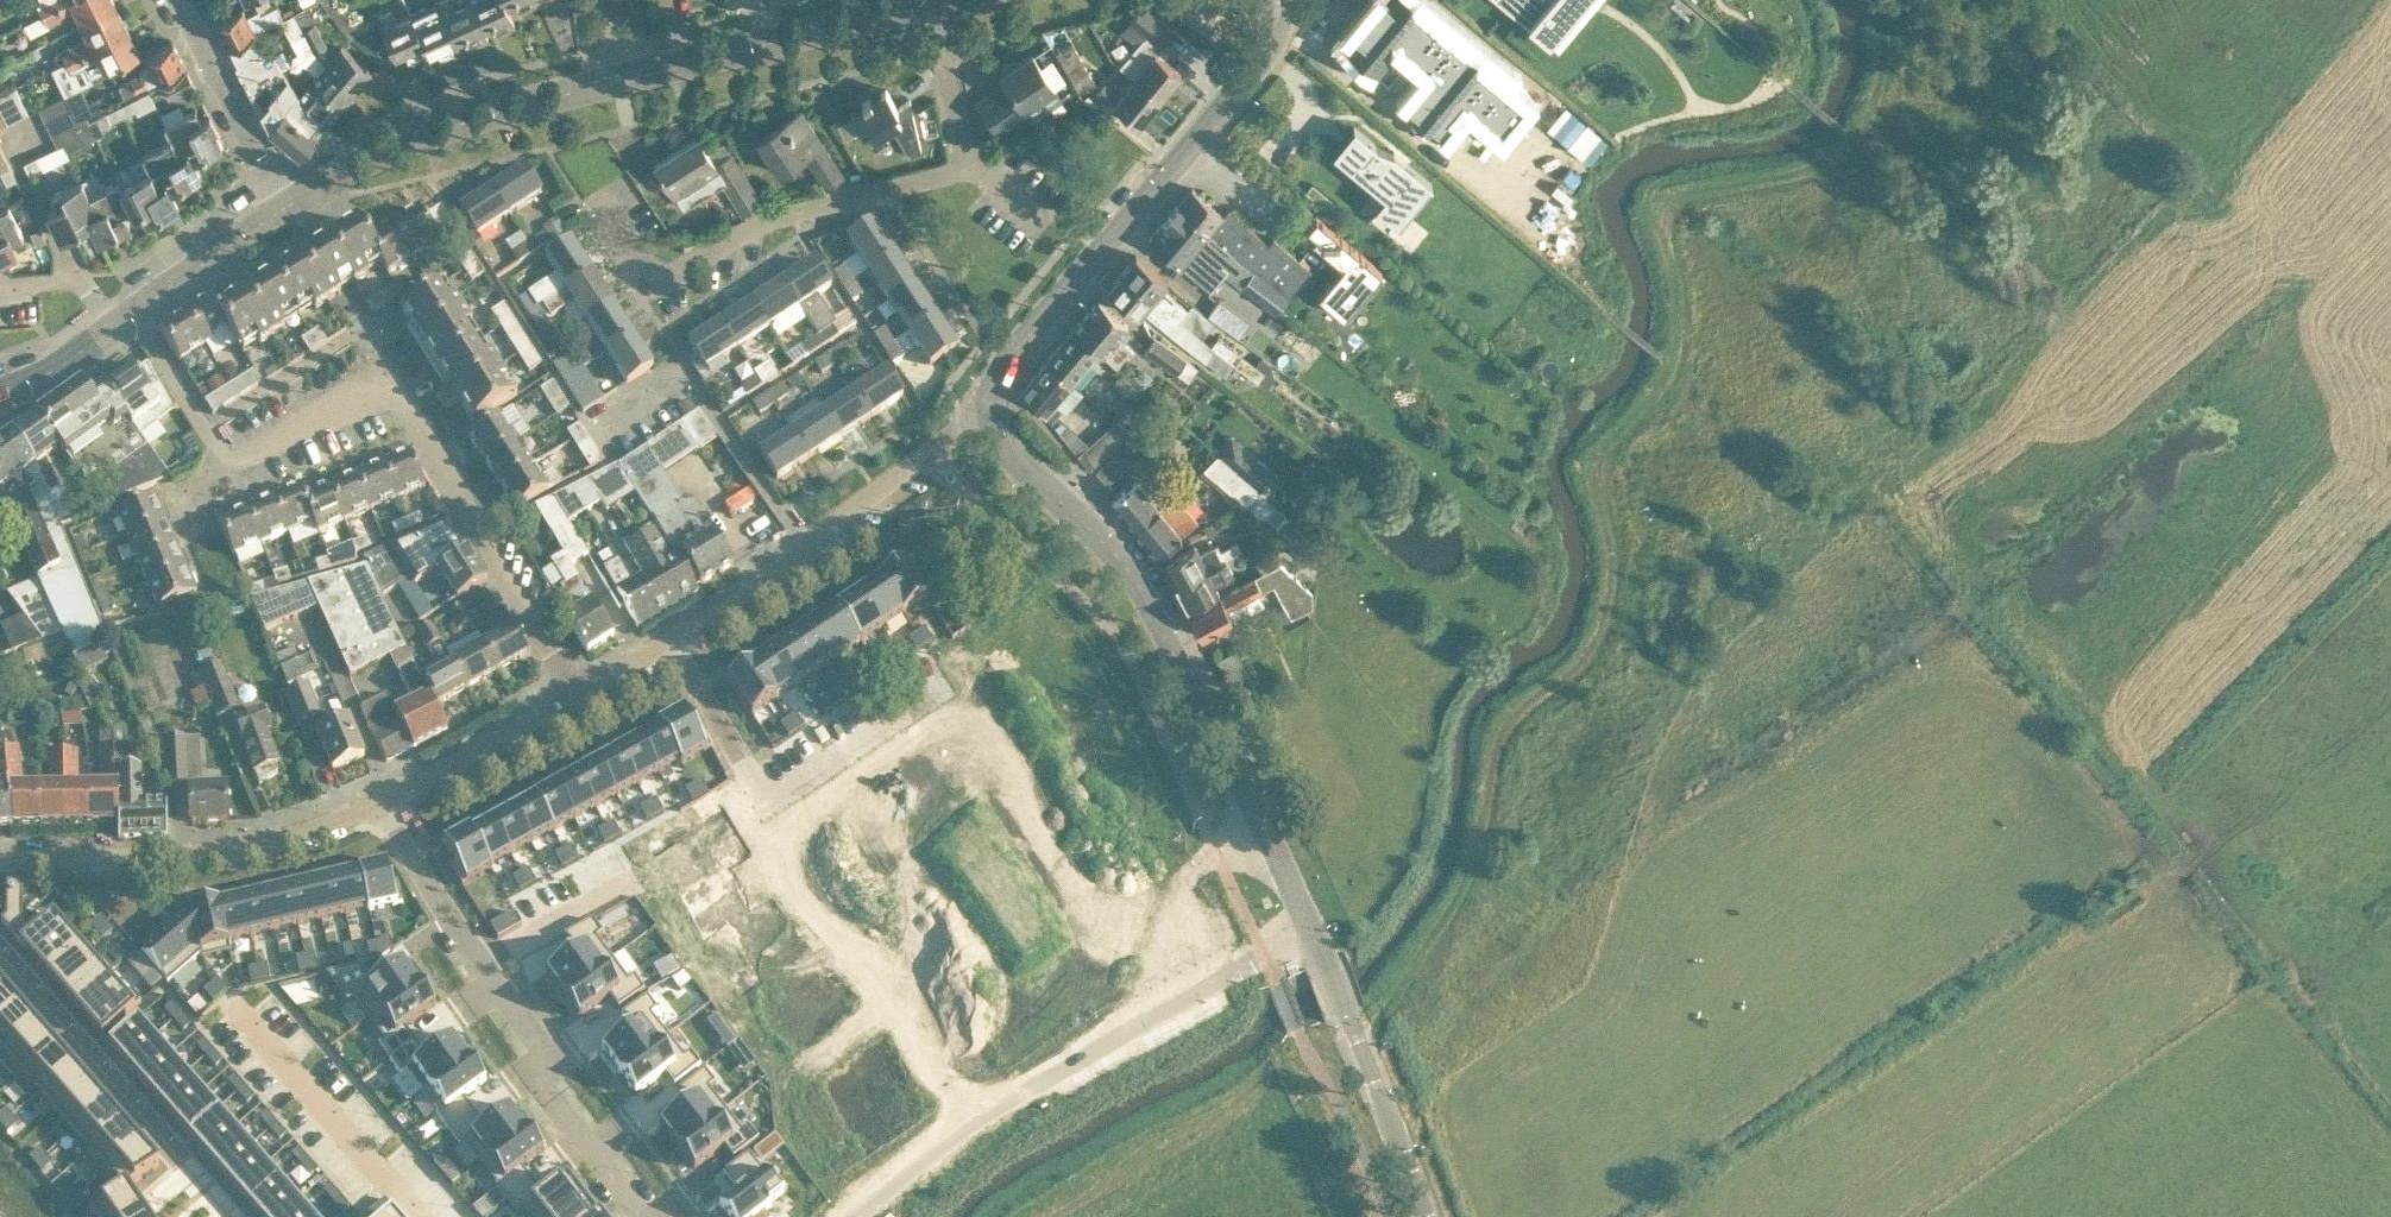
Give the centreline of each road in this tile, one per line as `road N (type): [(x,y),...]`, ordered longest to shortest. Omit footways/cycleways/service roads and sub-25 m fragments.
road 1 (tertiary): [(1312,934),(1141,589),(1000,443),(986,409)]
road 2 (residential): [(600,198),(657,285),(764,222),(947,173),(965,161),(965,145),(934,1)]
road 3 (residential): [(671,640),(849,932),(885,937),(1006,1097)]
road 4 (residential): [(578,693),(386,378),(225,463)]
road 5 (residential): [(378,803),(478,965),(546,1056),(542,1083),(644,1216)]
road 6 (tertiary): [(986,409),(1007,360),(1252,71),(1270,39)]
road 7 (residential): [(671,640),(776,575),(986,409)]
road 8 (residential): [(0,862),(225,850),(378,803)]
road 9 (tertiary): [(283,208),(449,128),(626,79)]
road 10 (residential): [(0,954),(229,1216)]
road 11 (residential): [(1006,1097),(1312,934)]
road 12 (tertiary): [(626,79),(934,1)]
road 13 (tertiary): [(1425,1216),(1312,934)]
road 14 (residential): [(283,208),(180,0)]
road 15 (residential): [(378,803),(578,693)]
road 16 (residential): [(854,1216),(948,1133),(1006,1097)]
road 17 (tertiary): [(130,316),(283,208)]
road 18 (residential): [(225,463),(130,316)]
road 19 (tertiary): [(0,394),(48,374),(117,326)]
road 20 (residential): [(117,326),(68,280),(0,287)]

